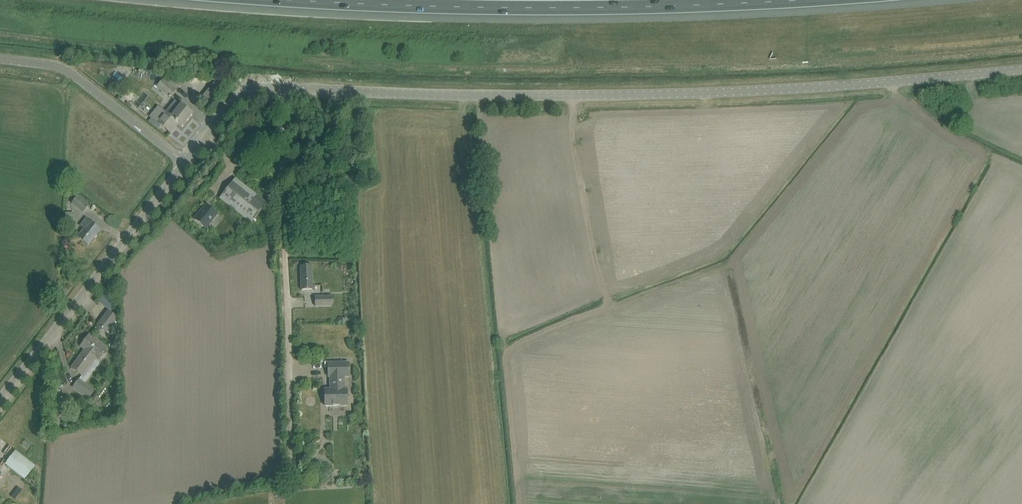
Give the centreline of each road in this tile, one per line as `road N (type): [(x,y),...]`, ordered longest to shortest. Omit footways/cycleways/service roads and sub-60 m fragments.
road 1 (unclassified): [(276,90),(711,95),(1021,70)]
road 2 (motorway): [(292,0),(538,8),(803,0)]
road 3 (unclassified): [(292,492),(276,90)]
road 4 (unclassified): [(0,398),(185,162)]
road 5 (unclassified): [(0,59),(67,70),(185,162)]
road 6 (unclassified): [(185,162),(243,90),(276,90)]

